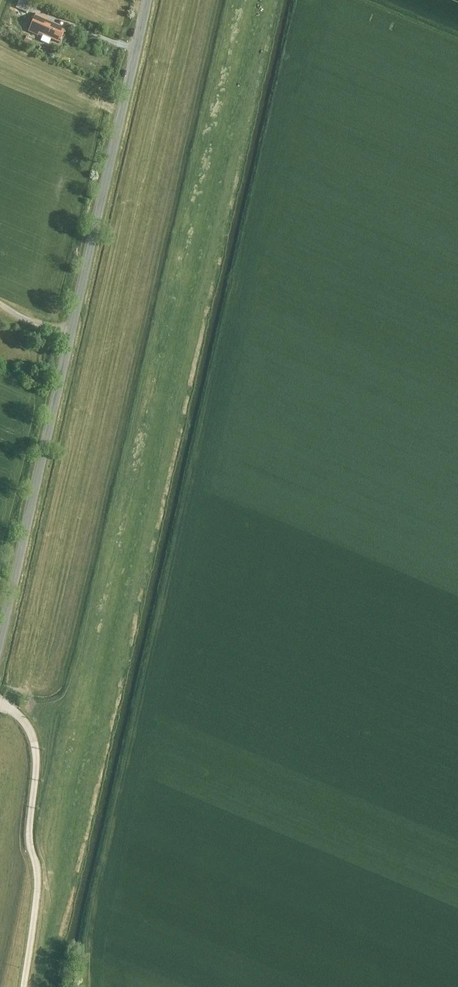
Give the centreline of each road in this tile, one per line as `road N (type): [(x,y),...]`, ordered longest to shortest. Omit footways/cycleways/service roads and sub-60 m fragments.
road 1 (track): [(87,986),(92,924),(182,510),(264,187)]
road 2 (tertiary): [(149,0),(0,646)]

